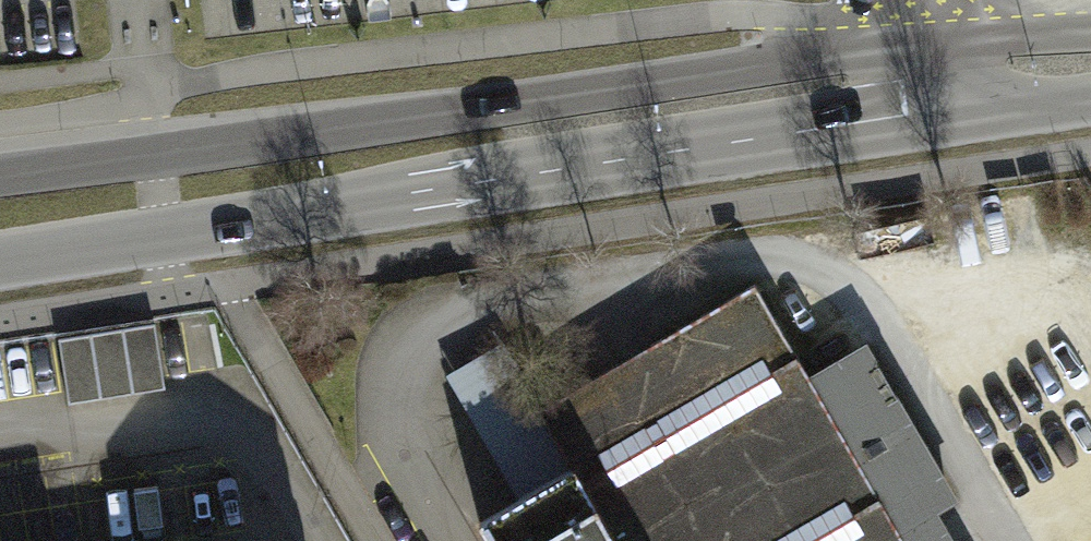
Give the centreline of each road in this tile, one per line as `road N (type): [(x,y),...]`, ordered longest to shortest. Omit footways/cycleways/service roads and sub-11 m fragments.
road 1 (tertiary): [(0,264),(808,128),(902,81)]
road 2 (tertiary): [(902,81),(799,62),(0,181)]
road 3 (tertiary): [(902,81),(1090,62)]

